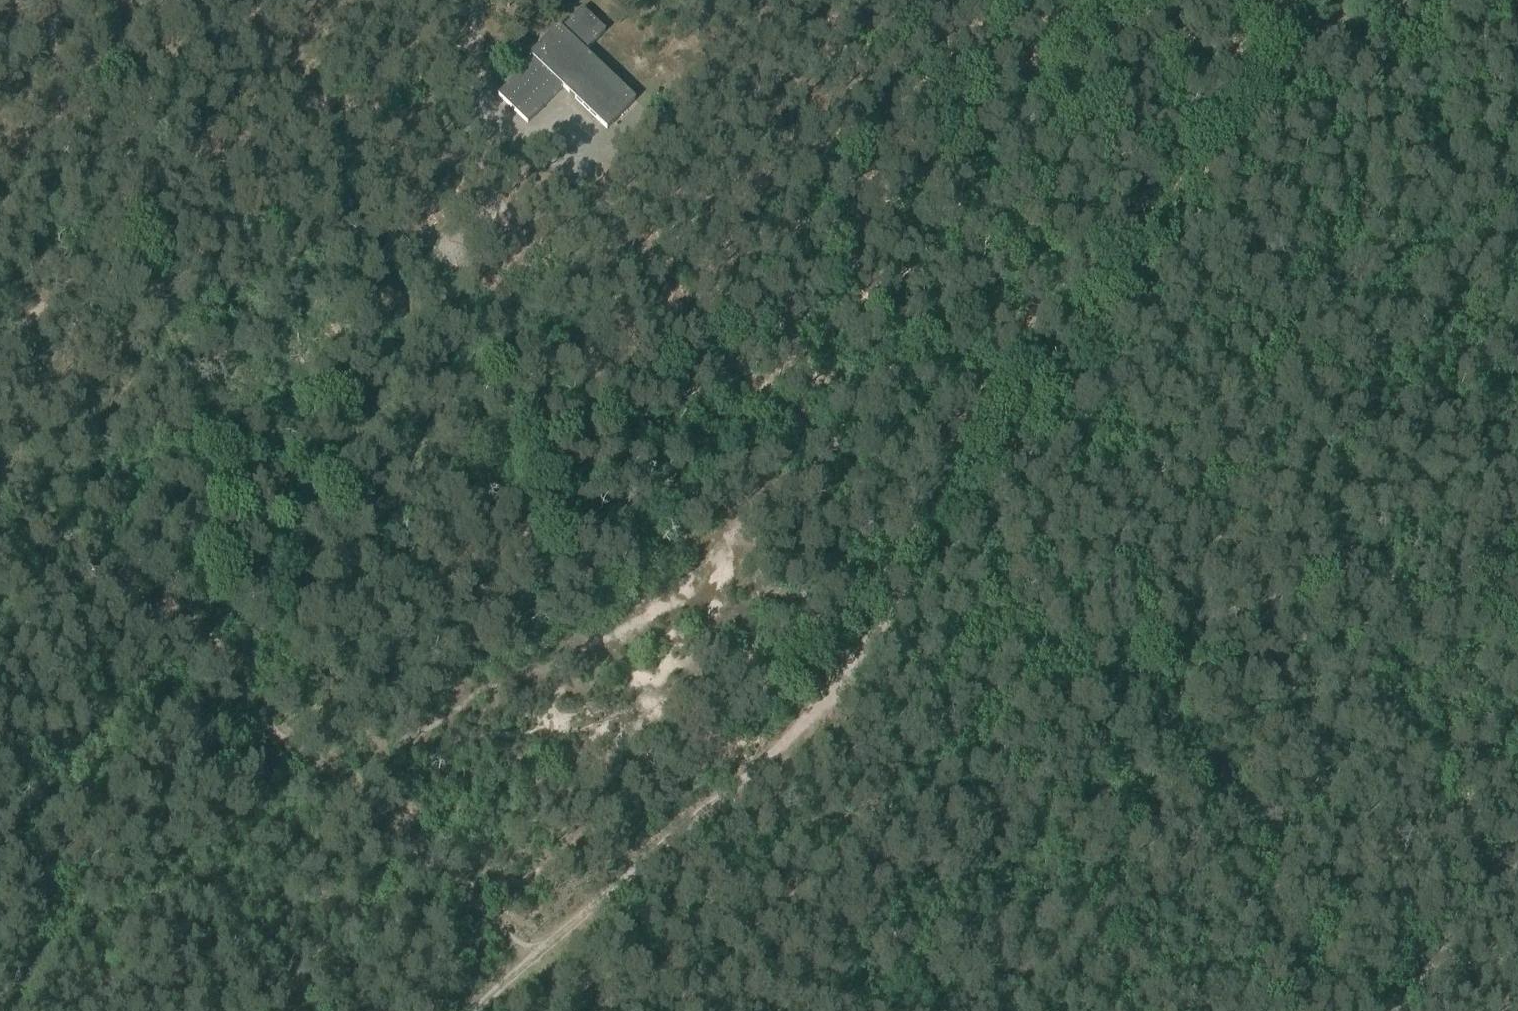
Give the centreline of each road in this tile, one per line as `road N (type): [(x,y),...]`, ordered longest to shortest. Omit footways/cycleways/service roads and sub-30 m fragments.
road 1 (track): [(1330,49),(936,563),(744,758),(471,1010)]
road 2 (track): [(0,359),(27,315),(50,241),(63,138),(47,26),(32,0)]

